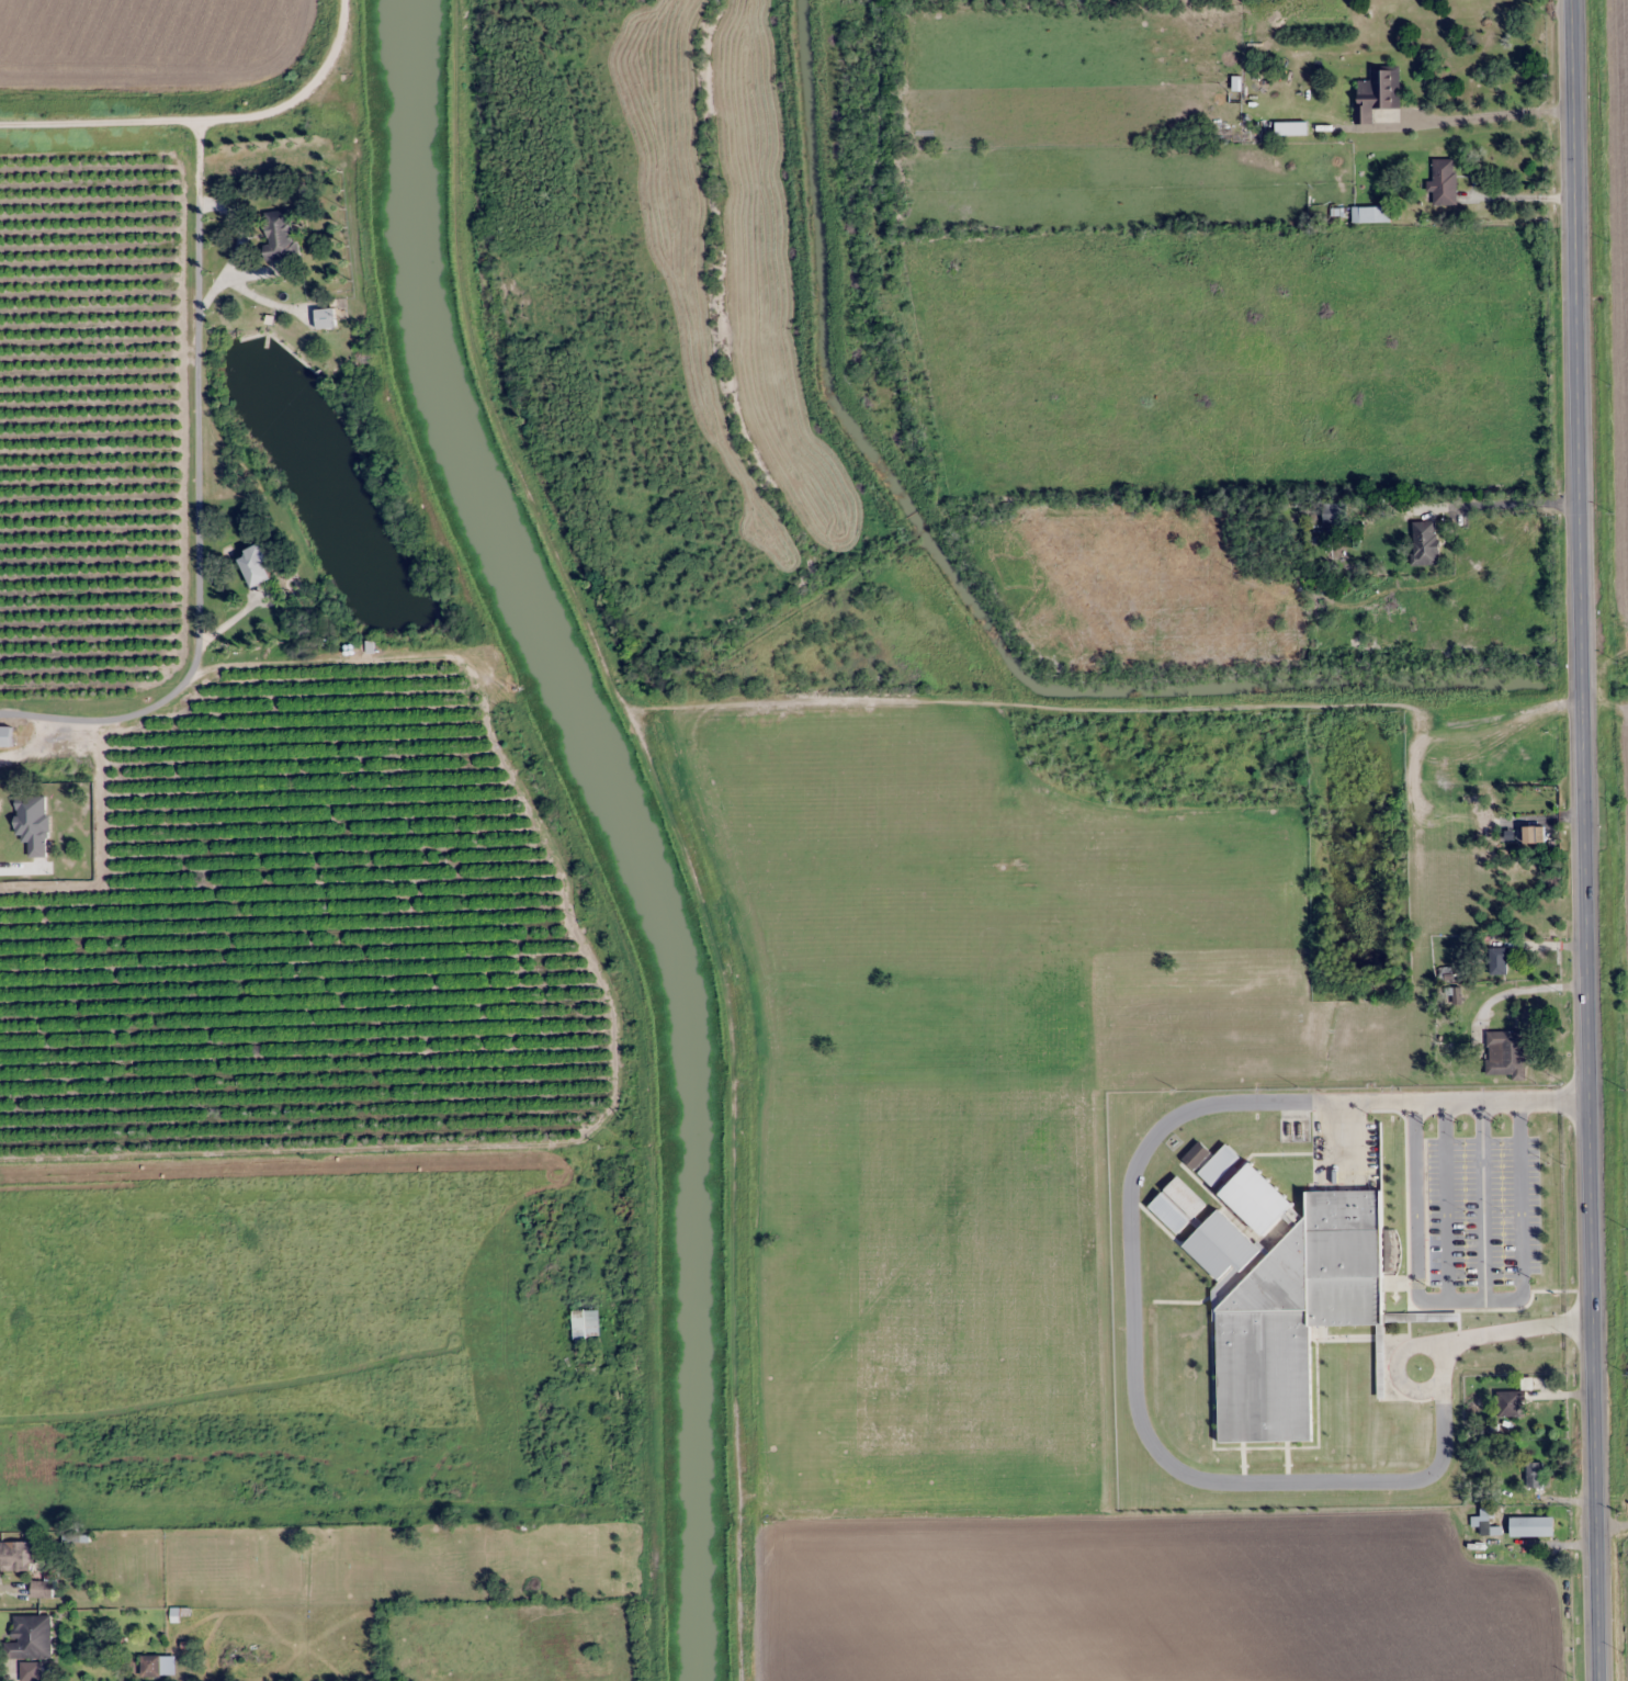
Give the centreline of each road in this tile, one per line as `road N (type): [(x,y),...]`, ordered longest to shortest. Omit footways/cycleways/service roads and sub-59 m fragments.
road 1 (secondary): [(1606,1680),(1576,0)]
road 2 (residential): [(0,70),(241,53),(309,27),(330,0)]

